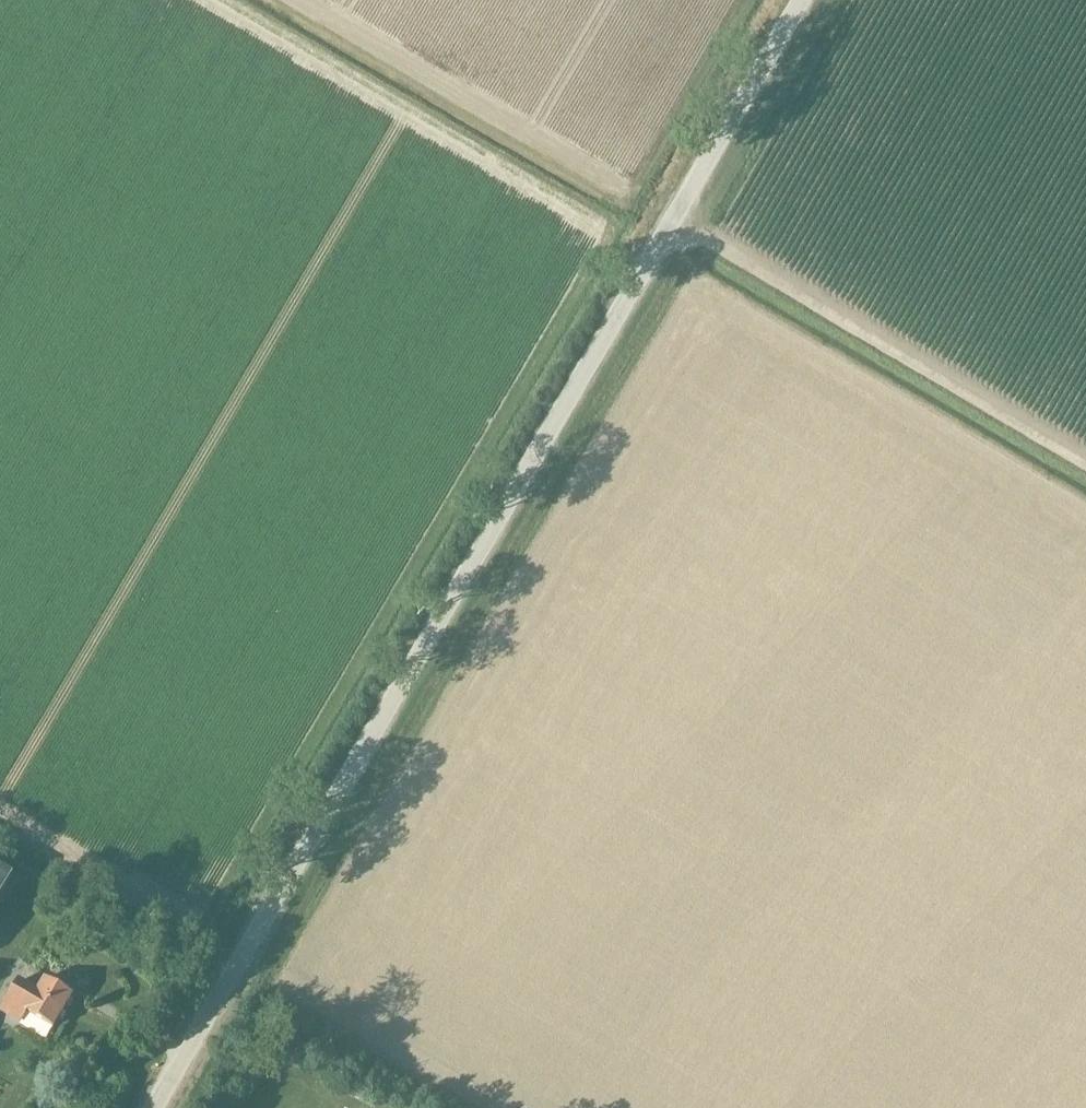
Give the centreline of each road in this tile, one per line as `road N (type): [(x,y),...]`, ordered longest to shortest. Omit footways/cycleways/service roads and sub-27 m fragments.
road 1 (unclassified): [(153,1107),(801,0)]

